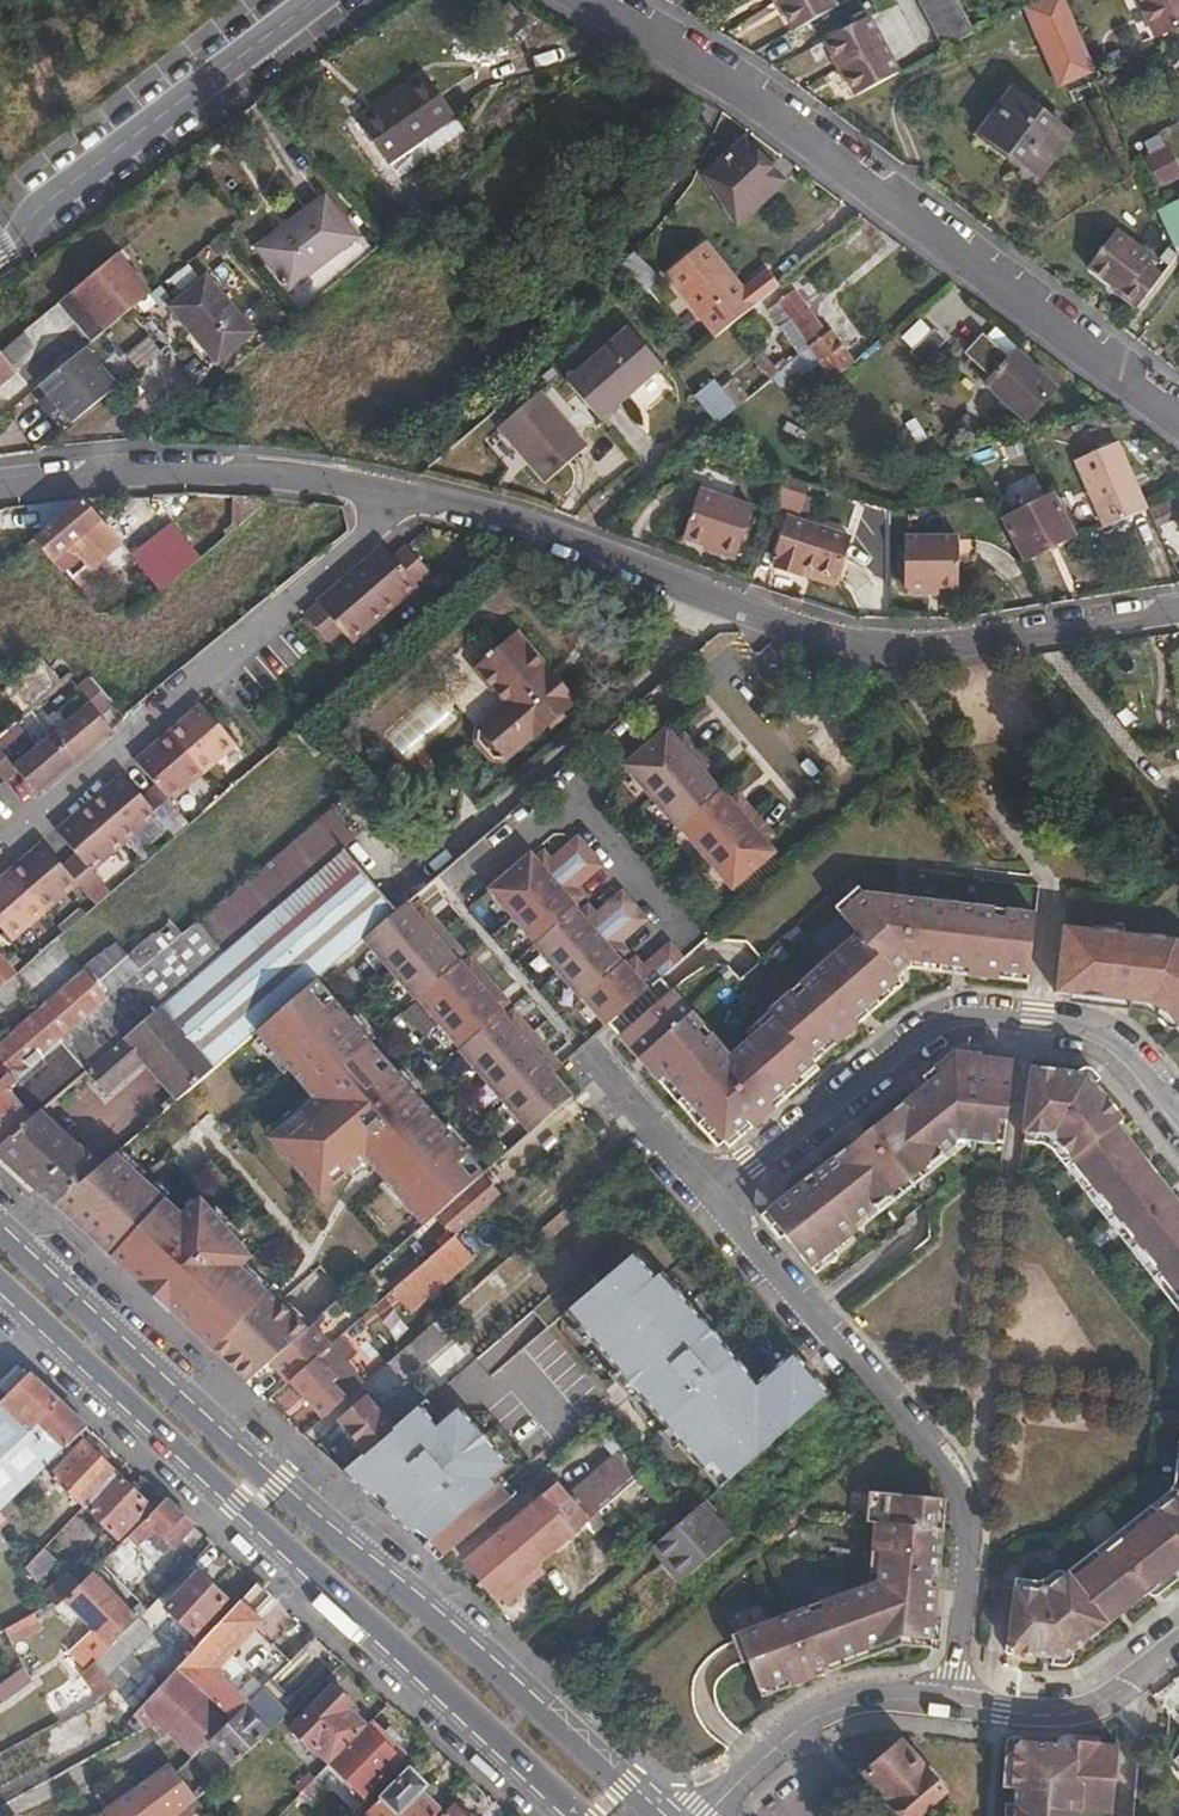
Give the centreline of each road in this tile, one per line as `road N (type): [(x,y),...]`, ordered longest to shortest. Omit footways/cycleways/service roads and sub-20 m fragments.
road 1 (primary): [(655,1815),(0,1234)]
road 2 (residential): [(399,497),(532,535),(840,647),(926,649),(1178,608)]
road 3 (primary): [(0,1280),(574,1815)]
road 4 (residential): [(589,0),(750,100),(1178,418)]
road 5 (residential): [(956,1701),(972,1491),(889,1380),(720,1201)]
road 6 (residential): [(1178,1105),(1127,1036),(963,1013),(750,1169),(720,1201)]
road 7 (residential): [(0,867),(399,497)]
road 8 (residential): [(315,0),(0,249)]
road 9 (residential): [(0,488),(206,473),(399,497)]
road 10 (residential): [(706,1815),(804,1720),(877,1694),(956,1701)]
road 11 (residential): [(956,1701),(1084,1715),(1178,1635)]
road 12 (residential): [(720,1201),(597,1058)]

